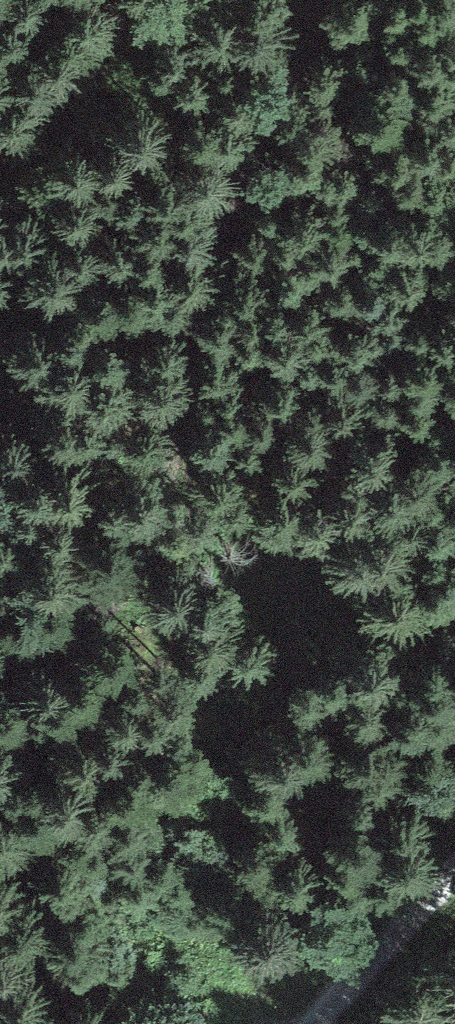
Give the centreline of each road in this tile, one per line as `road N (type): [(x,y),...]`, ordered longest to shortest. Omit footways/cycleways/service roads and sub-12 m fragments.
road 1 (track): [(328,0),(217,211),(155,452),(171,587),(60,619),(0,684)]
road 2 (track): [(0,145),(178,0)]
road 3 (track): [(454,857),(388,923),(305,1023)]

